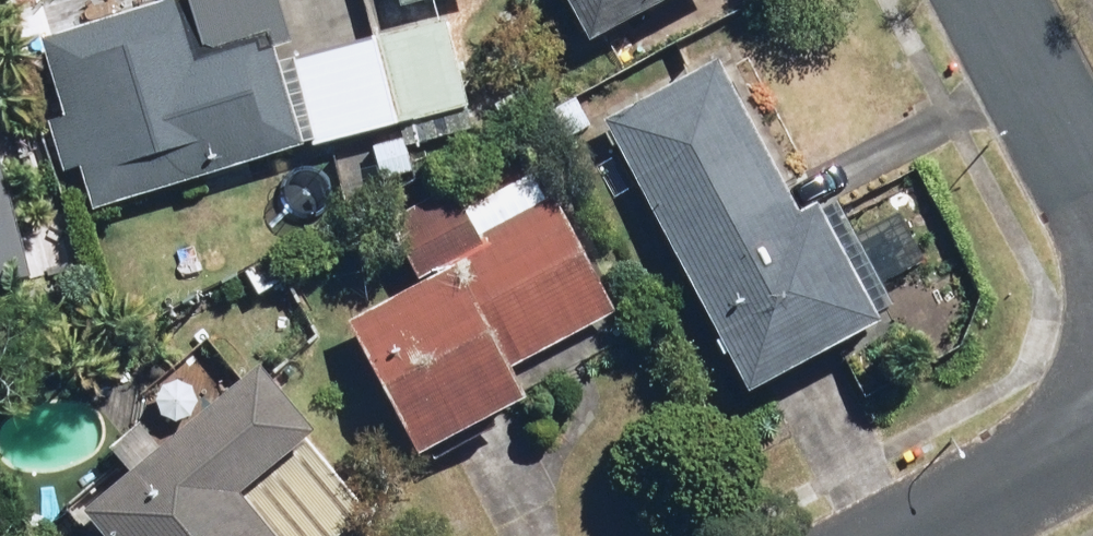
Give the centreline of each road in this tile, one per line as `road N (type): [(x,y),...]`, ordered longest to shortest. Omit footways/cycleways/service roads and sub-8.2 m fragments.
road 1 (residential): [(898,535),(1092,429)]
road 2 (residential): [(1092,193),(989,0)]

